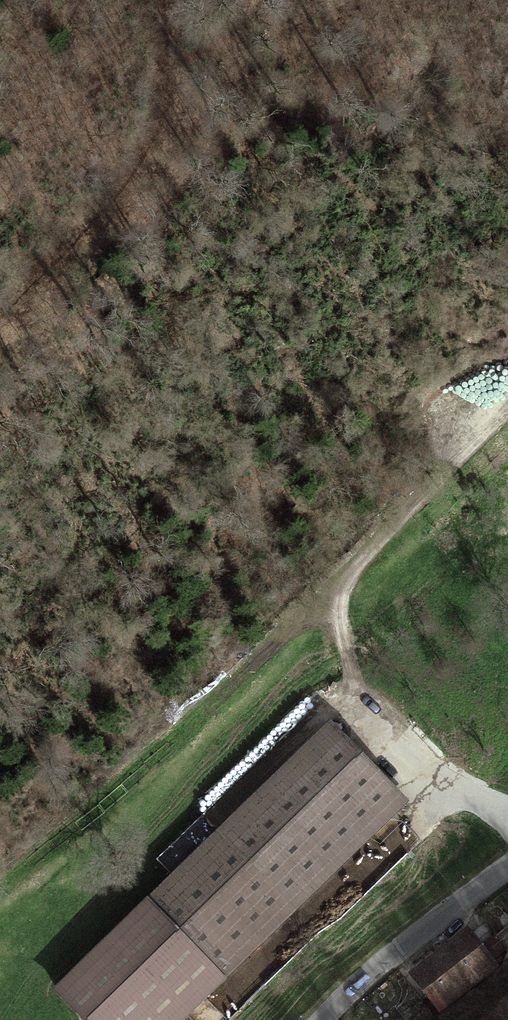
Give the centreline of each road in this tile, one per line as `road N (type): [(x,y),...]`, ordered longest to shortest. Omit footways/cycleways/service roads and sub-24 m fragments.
road 1 (track): [(0,324),(116,201),(151,134),(157,0)]
road 2 (track): [(369,709),(347,653),(342,605),(351,572),(507,401)]
road 3 (unclassified): [(323,1019),(507,871)]

